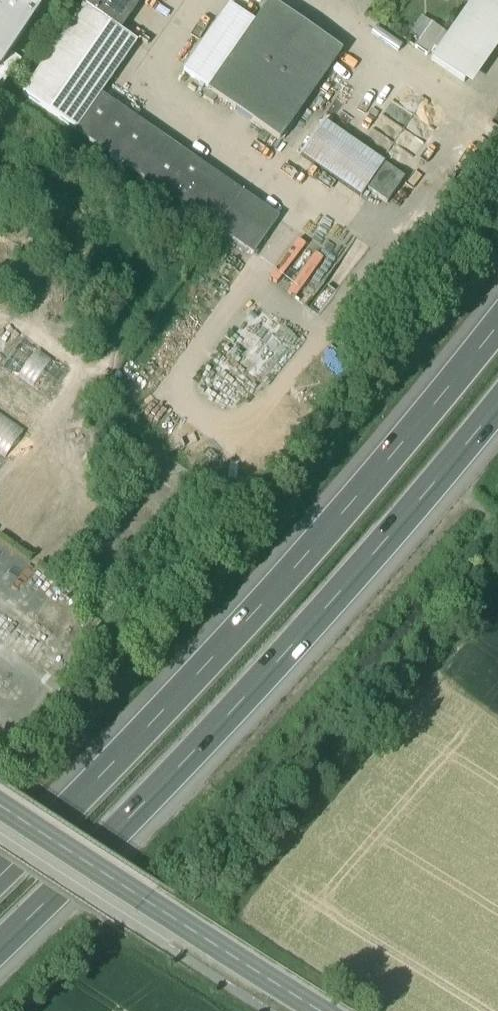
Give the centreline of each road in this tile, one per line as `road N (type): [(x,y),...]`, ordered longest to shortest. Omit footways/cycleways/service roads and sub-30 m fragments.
road 1 (motorway): [(497,356),(308,582),(135,768),(0,899)]
road 2 (motorway): [(0,960),(174,796),(497,427)]
road 3 (secondary): [(0,808),(316,1010)]

